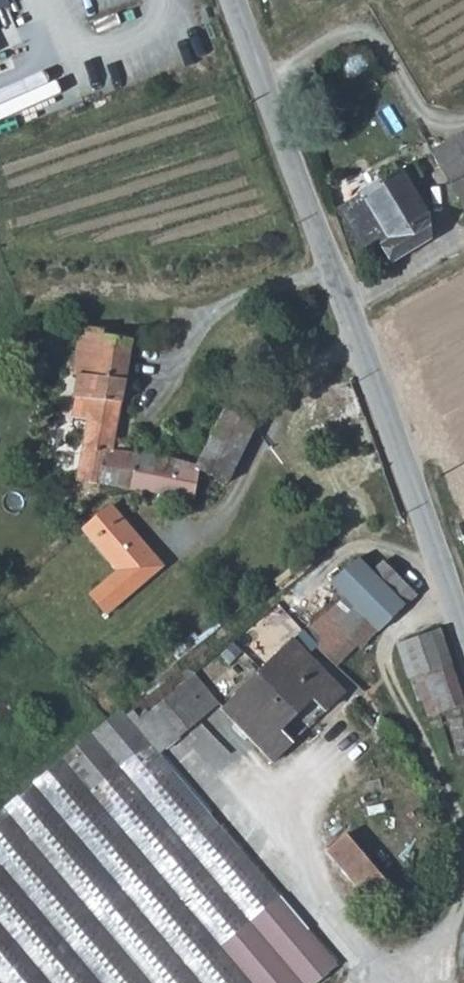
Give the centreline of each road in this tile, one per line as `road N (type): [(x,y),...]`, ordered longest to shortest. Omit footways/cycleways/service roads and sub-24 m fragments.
road 1 (unclassified): [(463,628),(231,0)]

